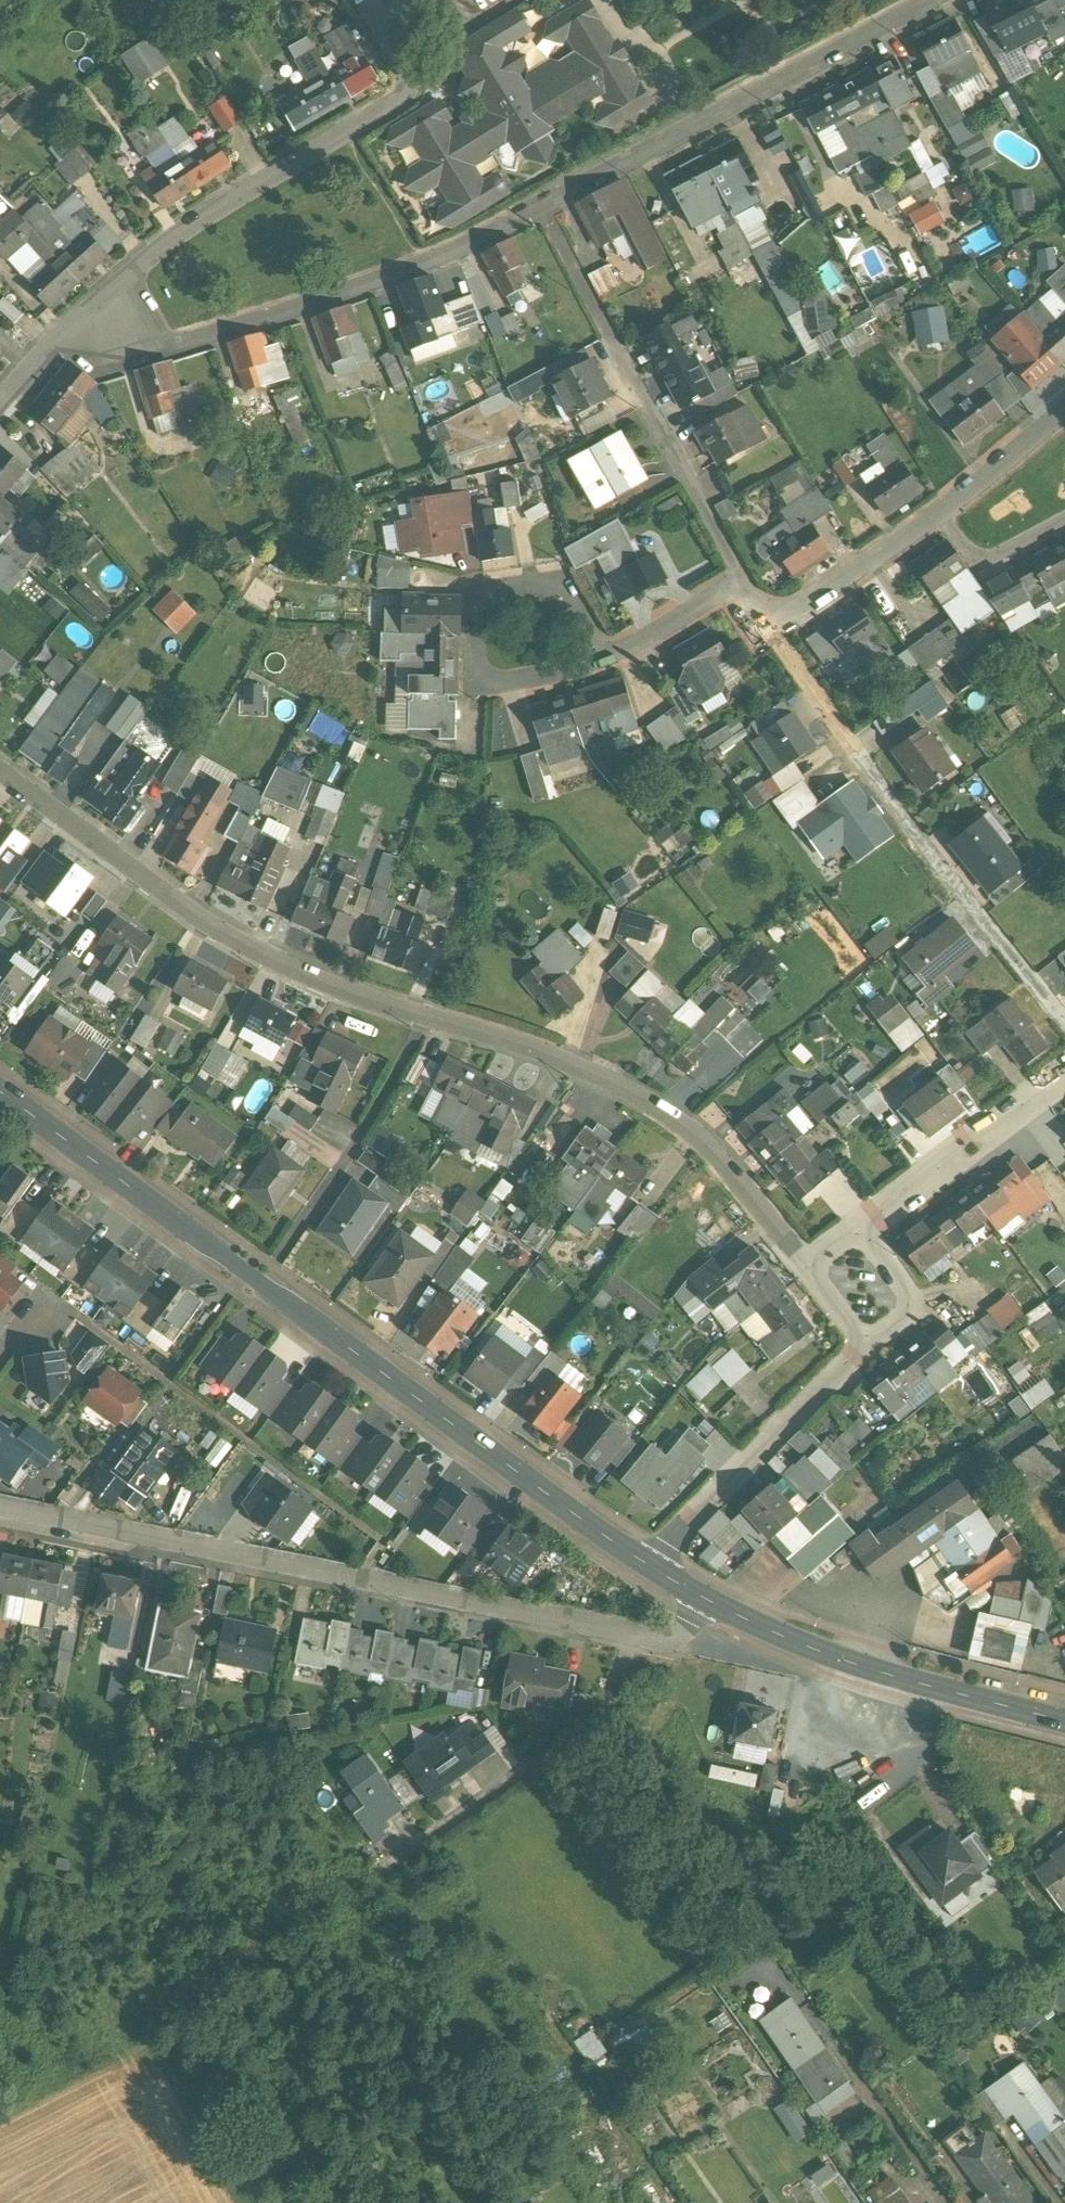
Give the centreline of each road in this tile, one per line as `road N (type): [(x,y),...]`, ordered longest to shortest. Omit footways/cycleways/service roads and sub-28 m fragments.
road 1 (residential): [(808,1266),(691,1129),(567,1063),(347,995),(266,961),(202,923),(0,771)]
road 2 (tertiary): [(645,1563),(0,1094)]
road 3 (residential): [(625,1636),(0,1511)]
road 4 (residential): [(769,627),(906,823),(1064,1019)]
road 5 (residential): [(94,309),(143,352),(438,259),(537,206)]
road 6 (residential): [(366,0),(408,85),(402,95),(154,252),(94,309)]
road 7 (residential): [(537,206),(930,0)]
road 8 (residential): [(739,577),(537,206)]
road 9 (tertiary): [(1064,1721),(809,1649),(705,1600)]
road 10 (residential): [(399,1853),(612,1703),(625,1636)]
road 11 (residential): [(601,659),(533,678),(472,679),(476,591),(537,582),(565,595)]
road 12 (residential): [(645,1563),(862,1341)]
road 13 (residential): [(1064,1075),(858,1230)]
road 14 (residential): [(940,512),(769,627)]
road 15 (residential): [(1064,405),(940,512)]
road 16 (residential): [(940,512),(982,567),(1064,526)]
road 17 (residential): [(739,577),(601,659)]
road 18 (residential): [(862,1341),(912,1305),(858,1230)]
road 19 (residential): [(0,397),(94,309)]

